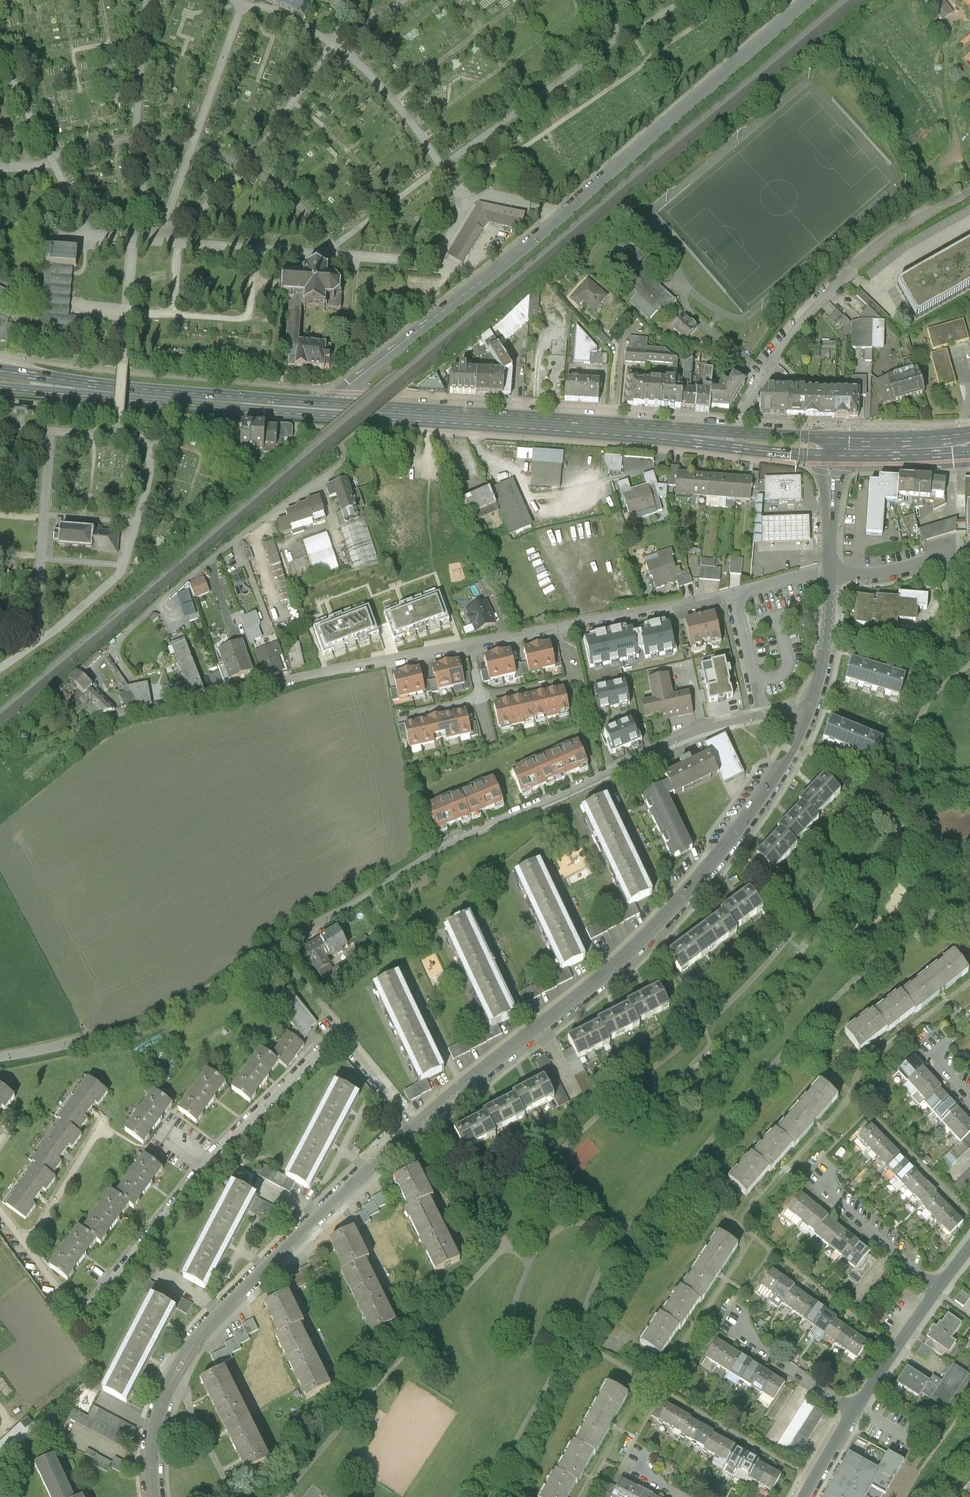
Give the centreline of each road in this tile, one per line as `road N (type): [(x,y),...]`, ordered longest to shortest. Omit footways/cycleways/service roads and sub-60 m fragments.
road 1 (unclassified): [(808,718),(759,714),(685,733),(443,845),(239,968),(125,1025),(0,1056)]
road 2 (residential): [(806,0),(559,219),(330,400)]
road 3 (residential): [(414,1124),(335,1021),(91,1300),(72,1300),(27,1244)]
road 4 (residential): [(414,1124),(671,908),(759,801),(808,718)]
road 5 (residential): [(156,1496),(163,1404),(204,1331),(414,1124)]
road 6 (residential): [(79,732),(123,711),(470,645)]
road 7 (residential): [(559,627),(830,571)]
road 8 (primary): [(832,449),(812,437),(620,429)]
road 9 (primary): [(620,429),(796,454),(832,449)]
road 10 (primary): [(620,429),(410,412)]
road 11 (primary): [(244,400),(273,410),(410,412)]
road 12 (primary): [(163,393),(130,382),(0,370)]
road 13 (primary): [(0,388),(127,400),(163,393)]
road 14 (residential): [(938,1287),(825,1184)]
road 15 (residential): [(808,718),(825,648),(830,571)]
road 16 (residential): [(481,699),(573,680),(559,627)]
road 17 (residential): [(856,1410),(757,1346),(743,1319)]
road 18 (residential): [(938,1287),(856,1410)]
road 19 (residential): [(27,1244),(103,1125)]
road 20 (residential): [(830,571),(879,571),(959,551)]
road 21 (primary): [(832,449),(955,445)]

